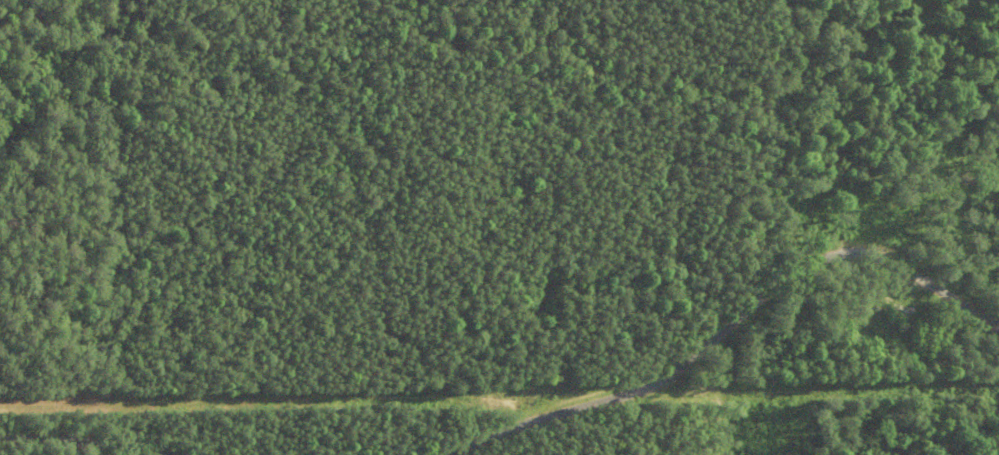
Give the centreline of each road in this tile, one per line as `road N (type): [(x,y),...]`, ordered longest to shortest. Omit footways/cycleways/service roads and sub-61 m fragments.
road 1 (residential): [(998,326),(868,254),(836,256),(802,266),(666,372),(601,406),(545,415),(438,454)]

